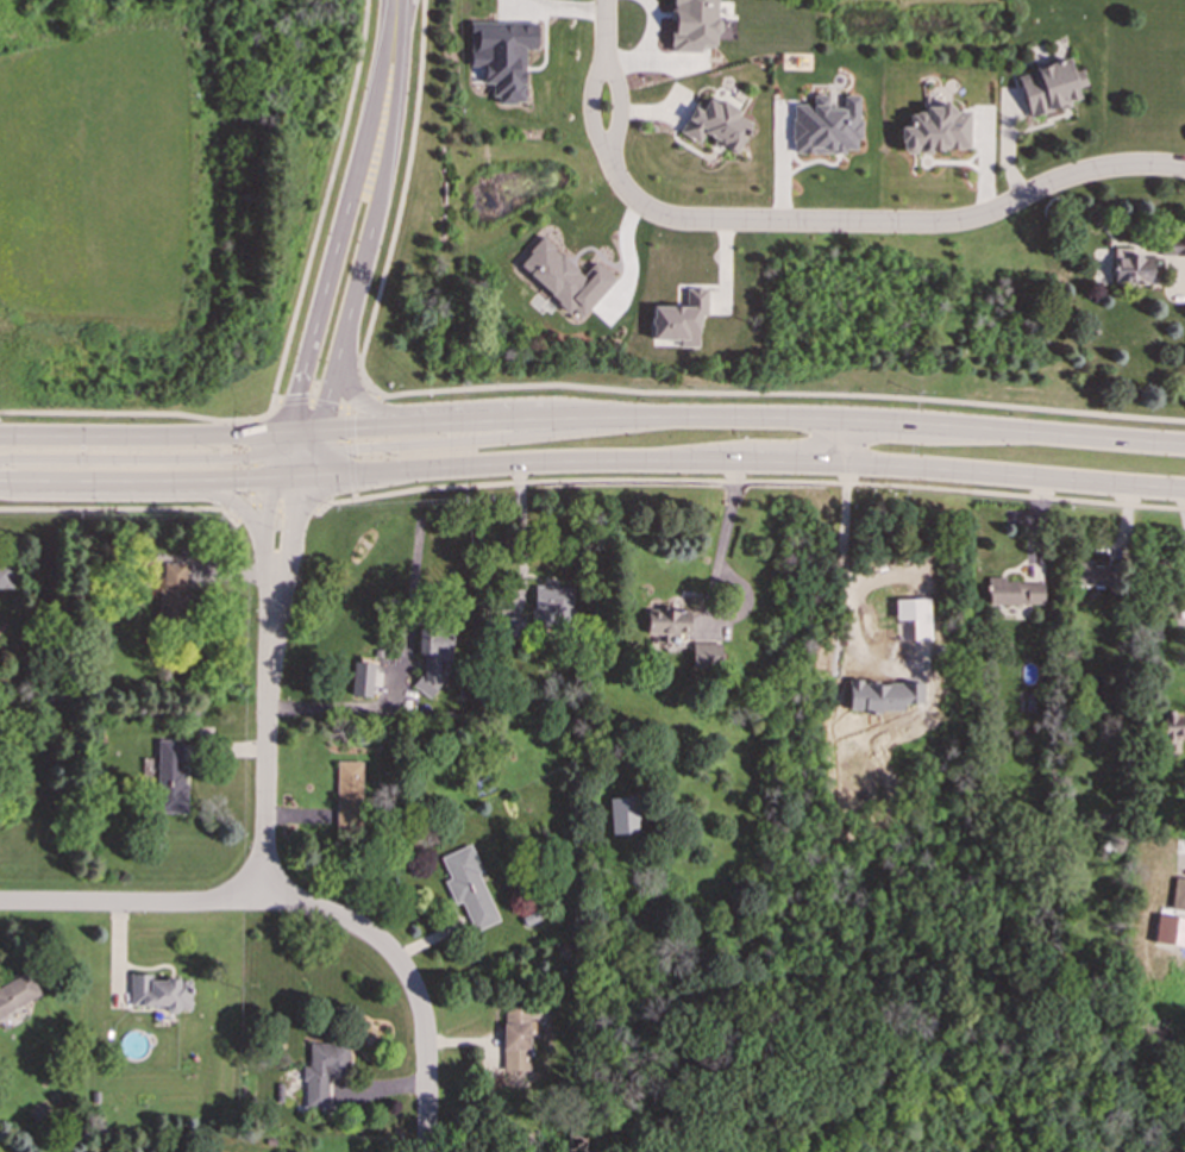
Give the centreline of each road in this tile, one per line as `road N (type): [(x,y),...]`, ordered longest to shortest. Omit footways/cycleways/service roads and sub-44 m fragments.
road 1 (residential): [(604,0),(610,155),(666,219),(966,223),(1060,179),(1184,166)]
road 2 (primary): [(307,476),(502,461),(747,459)]
road 3 (residential): [(262,894),(372,935),(403,969),(426,1050),(424,1151)]
road 4 (primary): [(839,462),(1184,487)]
road 5 (primary): [(558,417),(446,445),(338,452),(274,478)]
road 6 (primary): [(283,434),(0,435)]
road 7 (primary): [(840,418),(558,417)]
road 8 (primary): [(29,480),(69,495),(219,496),(242,506),(258,526),(265,563)]
road 9 (primary): [(0,458),(280,451)]
road 10 (primary): [(0,479),(274,478)]
road 11 (tertiary): [(322,433),(376,208),(369,171)]
road 12 (primary): [(558,417),(513,405),(370,408),(351,388),(340,340)]
road 13 (residential): [(262,894),(184,906),(0,904)]
road 14 (primary): [(1184,442),(922,422)]
road 15 (residential): [(270,640),(262,894)]
road 16 (primary): [(558,417),(322,433)]
road 17 (tertiary): [(393,0),(369,171)]
road 18 (residential): [(274,478),(265,563),(270,640)]
road 19 (tertiary): [(369,171),(349,198),(320,302)]
road 20 (tertiary): [(320,302),(283,434)]

